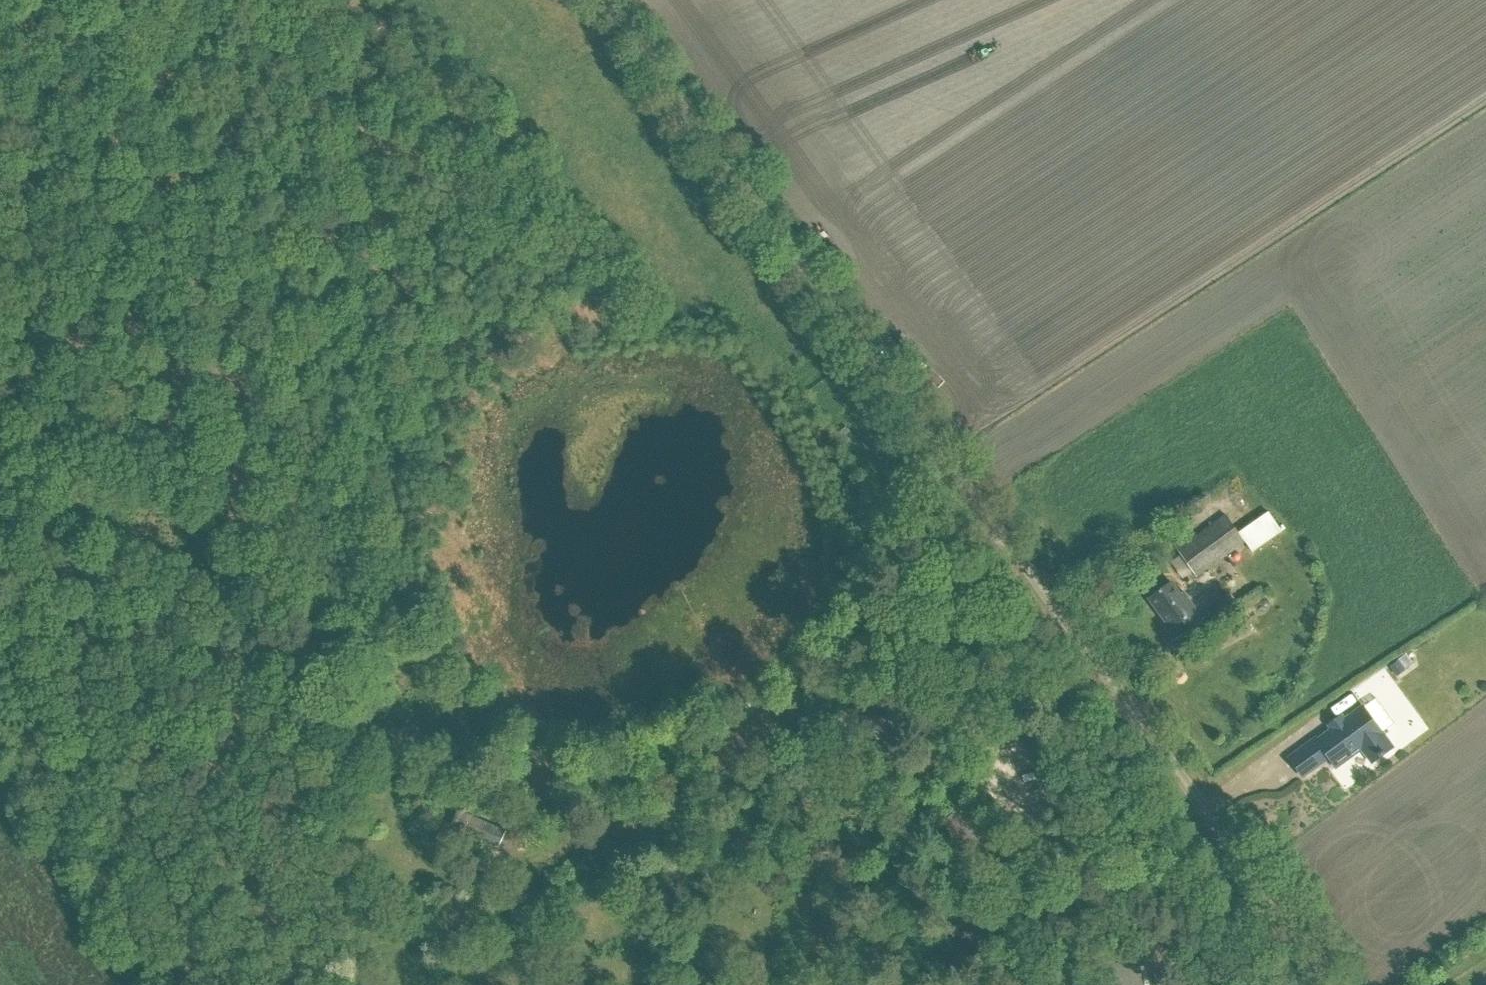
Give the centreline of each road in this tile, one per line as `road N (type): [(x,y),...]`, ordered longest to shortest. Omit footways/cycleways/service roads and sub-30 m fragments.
road 1 (unclassified): [(1325,984),(605,0)]
road 2 (track): [(393,801),(453,881),(501,900),(684,847),(735,846),(796,862),(841,864),(864,839),(982,518)]

